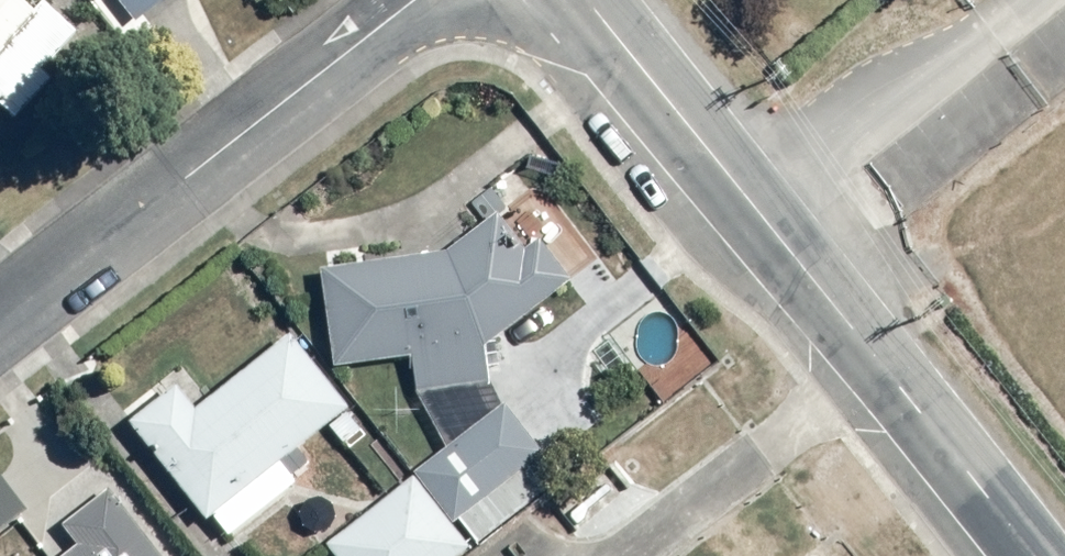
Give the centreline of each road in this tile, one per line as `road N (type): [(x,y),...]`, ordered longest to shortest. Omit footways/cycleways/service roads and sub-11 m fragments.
road 1 (residential): [(0,317),(415,0)]
road 2 (tertiary): [(1002,555),(740,230)]
road 3 (unclassified): [(740,230),(1034,0)]
road 4 (tertiary): [(740,230),(577,0)]

